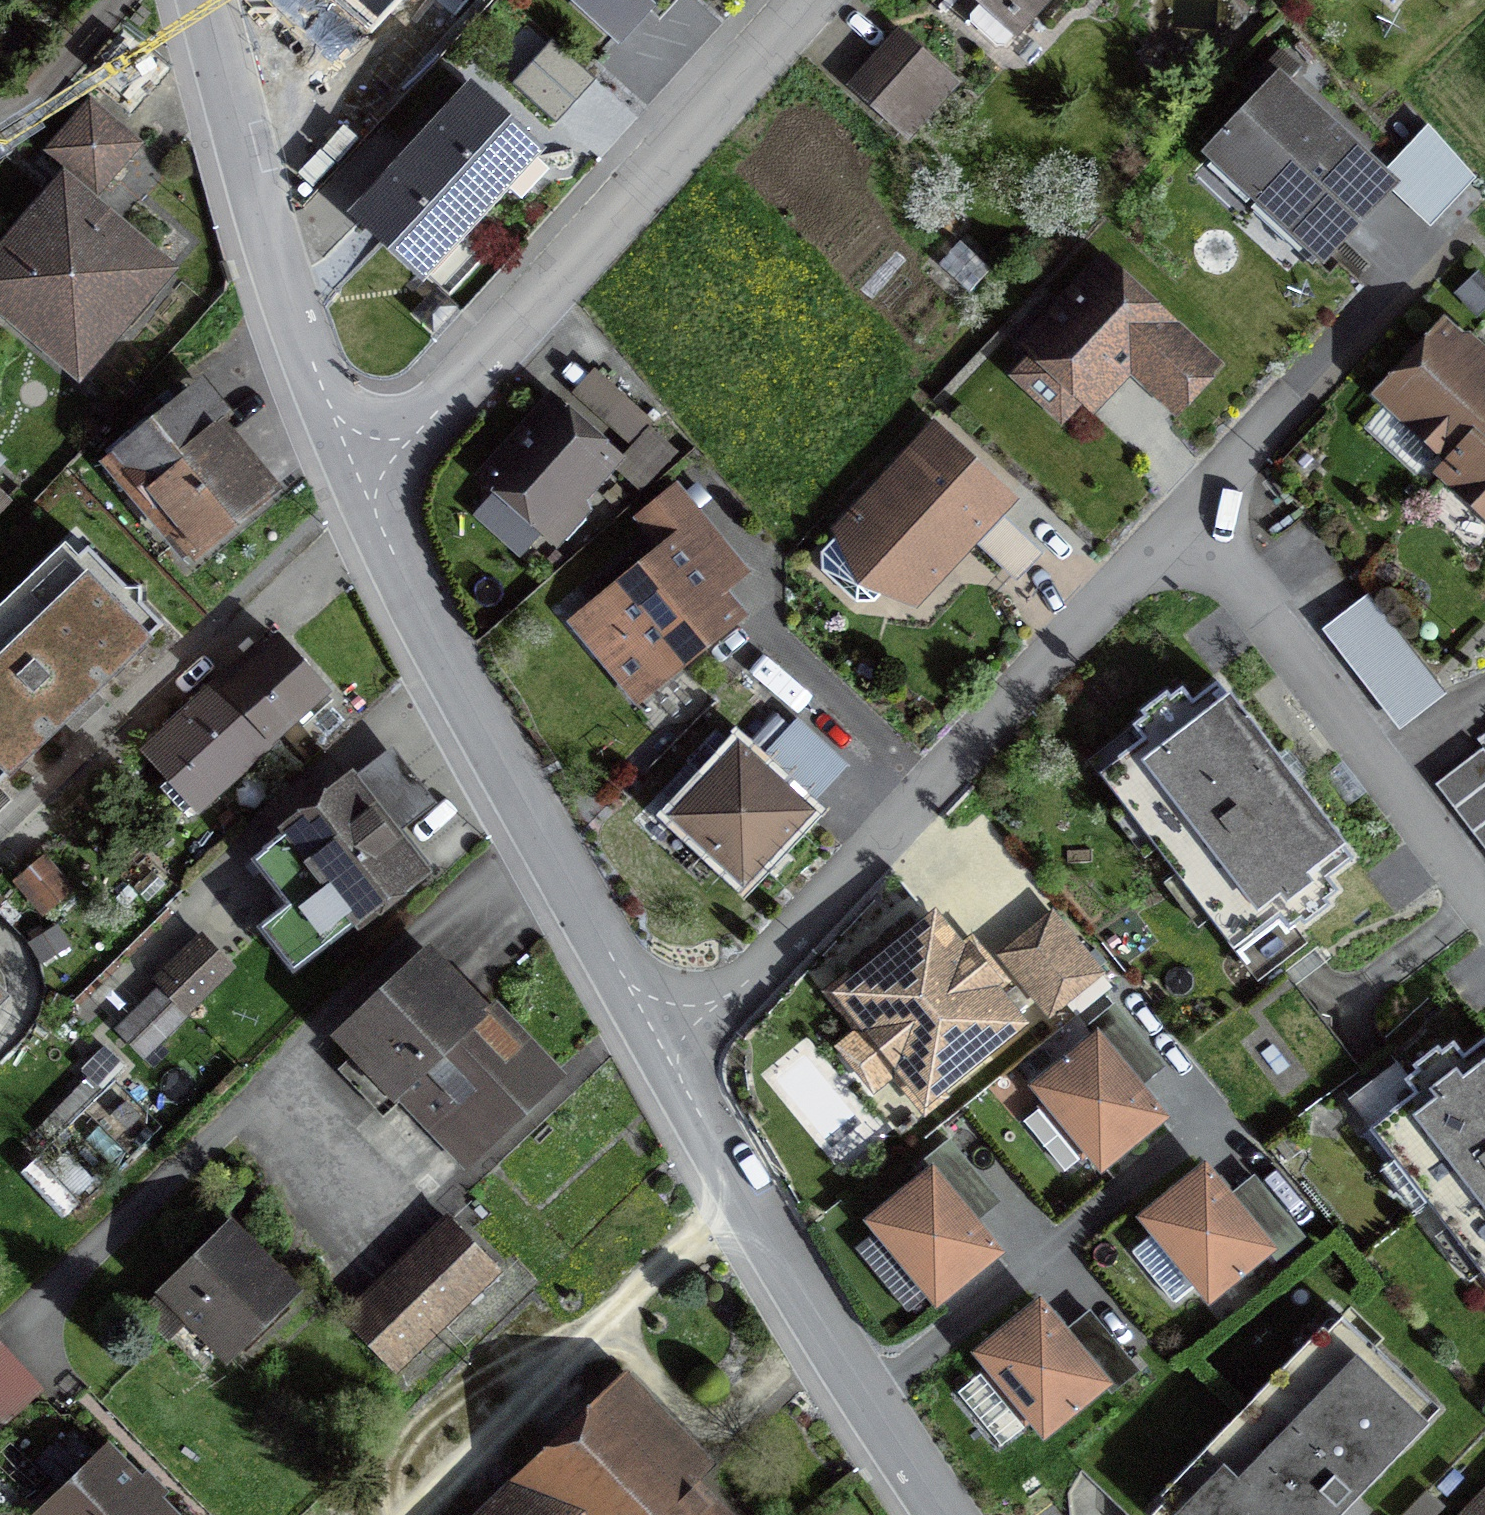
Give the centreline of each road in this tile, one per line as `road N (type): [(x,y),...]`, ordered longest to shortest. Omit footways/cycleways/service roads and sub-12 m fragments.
road 1 (residential): [(664,1061),(1186,525)]
road 2 (residential): [(342,479),(664,1061)]
road 3 (residential): [(791,0),(342,479)]
road 4 (residential): [(664,1061),(863,1398),(950,1514)]
road 5 (residential): [(193,0),(342,479)]
road 6 (residential): [(1186,525),(1484,916)]
road 7 (residential): [(1186,525),(1443,234)]

